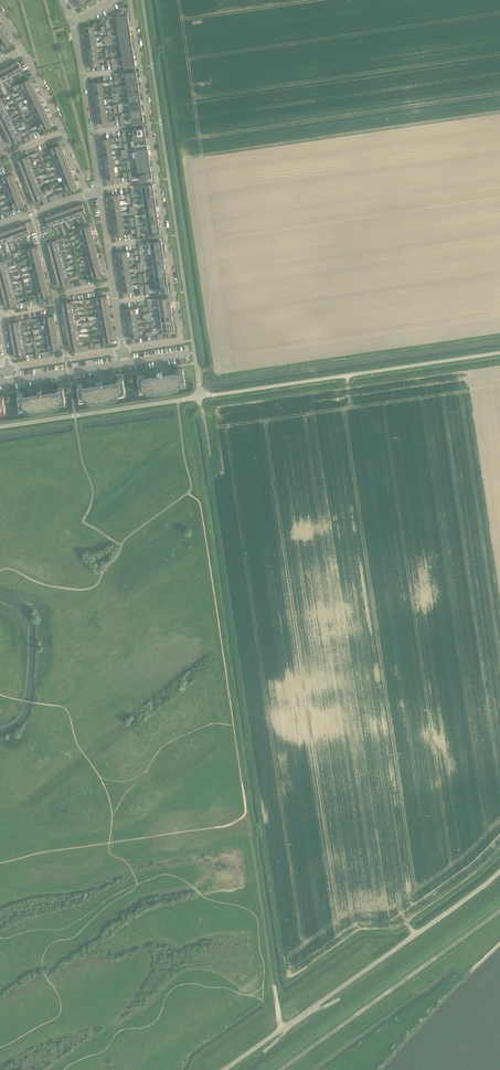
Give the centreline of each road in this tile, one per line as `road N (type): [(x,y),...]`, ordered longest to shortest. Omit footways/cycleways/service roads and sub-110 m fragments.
road 1 (residential): [(123,350),(182,342),(132,0)]
road 2 (unclassified): [(224,1069),(499,872)]
road 3 (unclassified): [(201,397),(499,354)]
road 4 (unclassified): [(0,427),(201,397)]
road 5 (residential): [(99,189),(74,22)]

